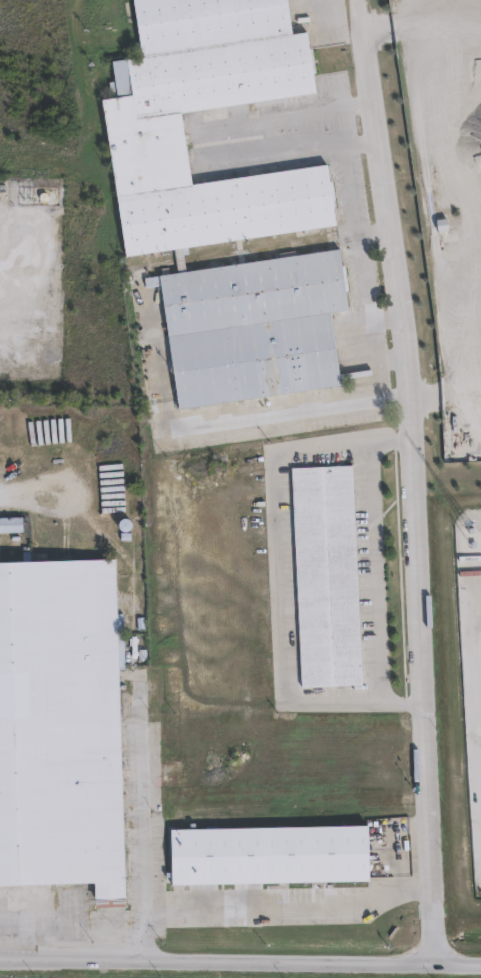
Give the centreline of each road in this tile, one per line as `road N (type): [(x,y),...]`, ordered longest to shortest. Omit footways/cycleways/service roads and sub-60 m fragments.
road 1 (residential): [(404,319),(441,966)]
road 2 (tertiary): [(0,960),(480,967)]
road 3 (residential): [(361,0),(393,229)]

